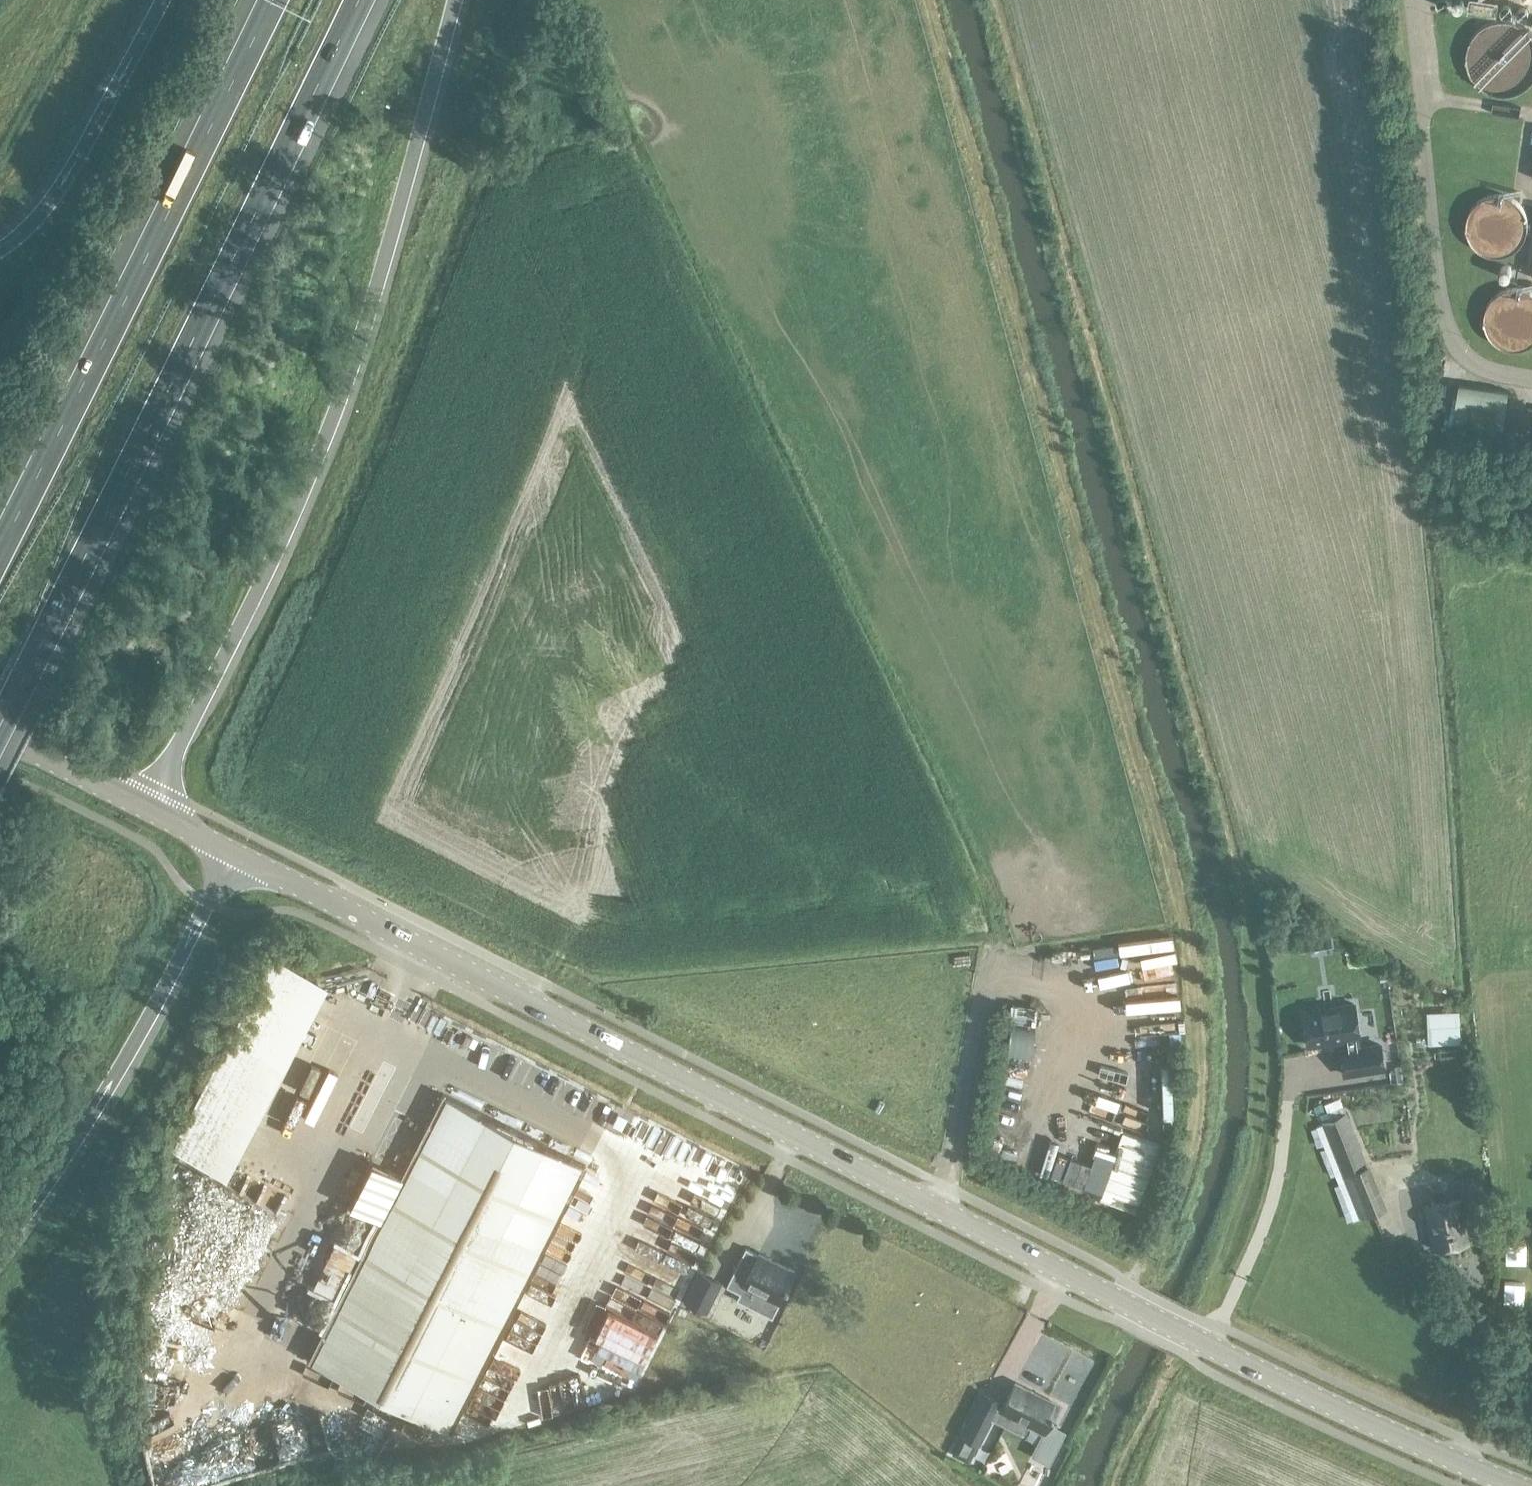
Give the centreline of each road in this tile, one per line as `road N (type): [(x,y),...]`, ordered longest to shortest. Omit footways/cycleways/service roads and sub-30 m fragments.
road 1 (tertiary): [(1519,1485),(1181,1330),(233,853)]
road 2 (motorway): [(147,808),(312,472),(357,350),(455,0)]
road 3 (motorway): [(0,734),(360,0)]
road 4 (motorway): [(269,0),(0,543)]
road 5 (motorway): [(0,1259),(135,1042),(233,853)]
road 6 (motorway): [(169,0),(51,200),(0,249)]
road 7 (tertiary): [(147,808),(0,732)]

